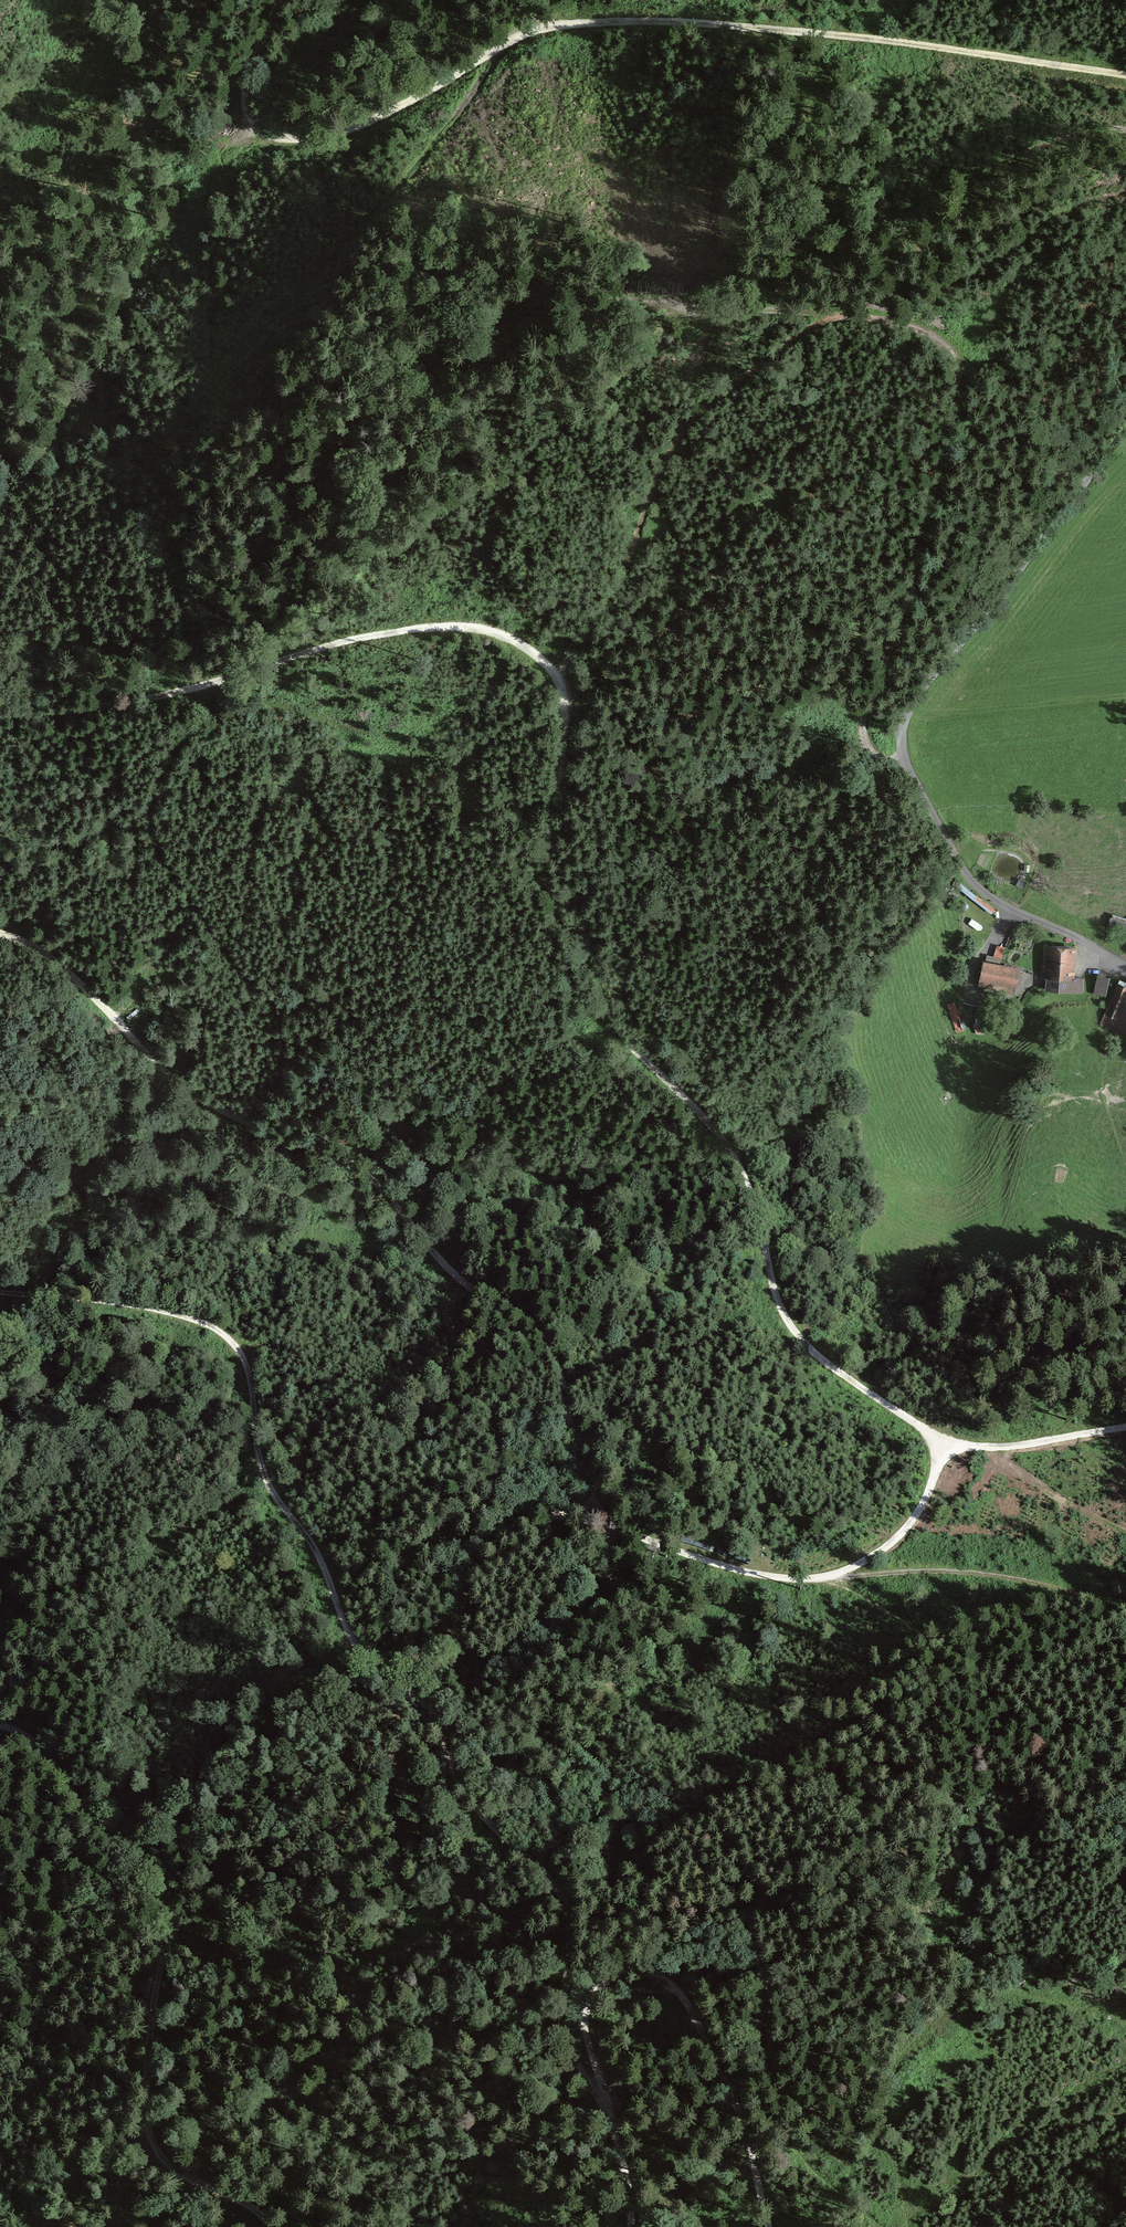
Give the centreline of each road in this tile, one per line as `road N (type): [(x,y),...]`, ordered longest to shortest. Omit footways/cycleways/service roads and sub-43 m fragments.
road 1 (track): [(1125,1427),(1031,1445),(946,1442),(804,1344),(773,1284),(764,1231),(735,1155),(618,1031),(549,888),(545,845),(564,703),(556,675),(535,655),(487,631),(420,629),(86,710),(0,708)]
road 2 (track): [(513,642),(614,595),(685,430),(787,337),(846,314),(916,325),(951,340),(965,366),(893,675),(868,737),(875,756),(908,760)]
road 3 (track): [(281,0),(245,96),(251,122),(279,137),(358,125),(519,36),(570,23),(736,25),(1125,73)]
road 4 (track): [(0,448),(18,466),(67,464),(566,308),(652,301),(846,314)]
road 5 (track): [(598,1512),(565,1385),(544,1344),(437,1255),(395,1199),(334,1151),(272,1133),(188,1090),(46,953),(0,932)]
road 6 (track): [(435,1716),(360,1654),(318,1556),(266,1487),(242,1358),(228,1338),(148,1307),(0,1291)]
road 7 (track): [(265,2226),(181,2181),(156,2156),(149,2117),(155,1996),(174,1921),(167,1892),(80,1807),(40,1741),(0,1725)]
road 8 (track): [(632,2226),(629,2156),(563,2033),(566,1904),(554,1880),(462,1788),(435,1716)]
road 9 (track): [(768,2226),(737,2106),(685,2002),(651,1972),(605,1972),(583,1993),(582,2039),(605,2104)]
road 10 (track): [(829,1579),(901,1570),(999,1574),(1054,1586),(1125,1621)]
road 11 (track): [(598,1512),(520,1521),(485,1548),(467,1579),(435,1716)]
road 12 (track): [(829,1579),(714,1562),(627,1532),(598,1512)]
road 13 (track): [(946,1442),(904,1528),(829,1579)]

